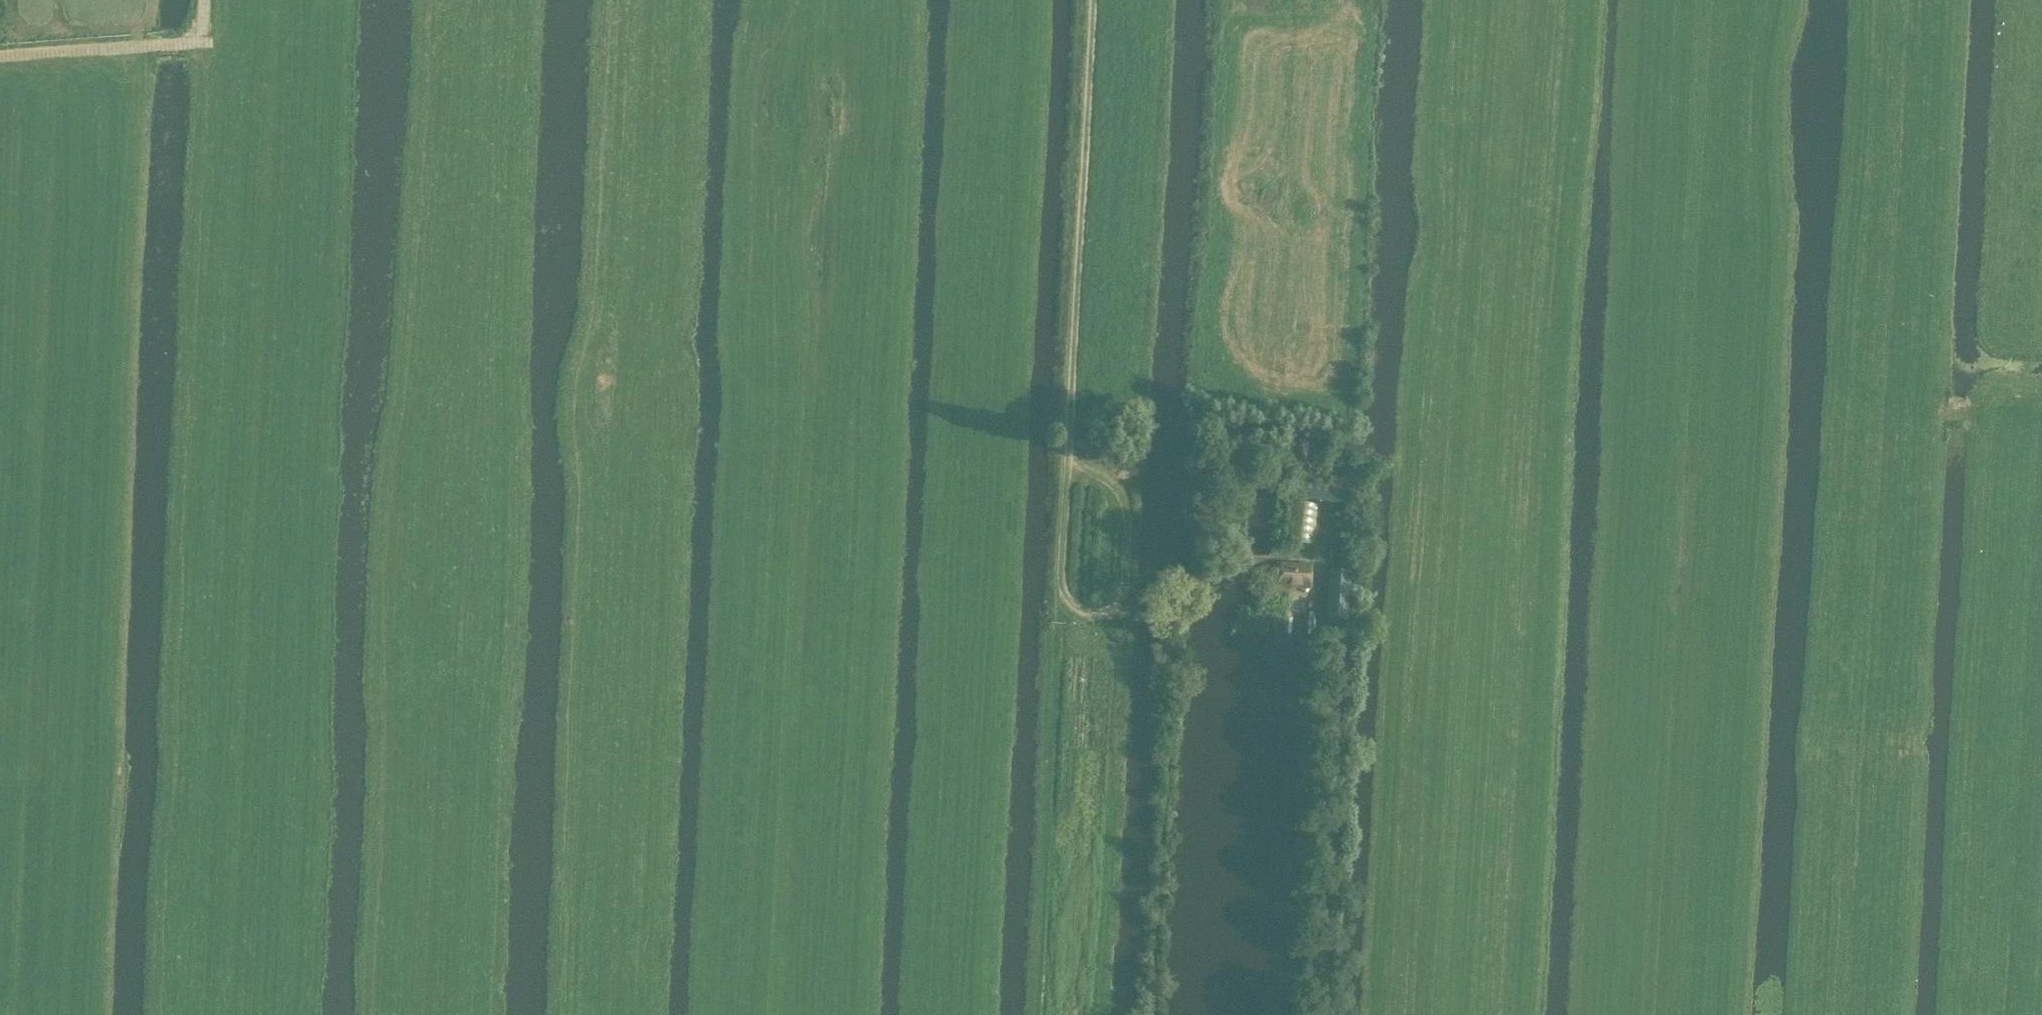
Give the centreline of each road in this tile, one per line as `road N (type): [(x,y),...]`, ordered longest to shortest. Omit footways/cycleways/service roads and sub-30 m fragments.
road 1 (track): [(206,0),(205,31),(194,41),(0,54)]

